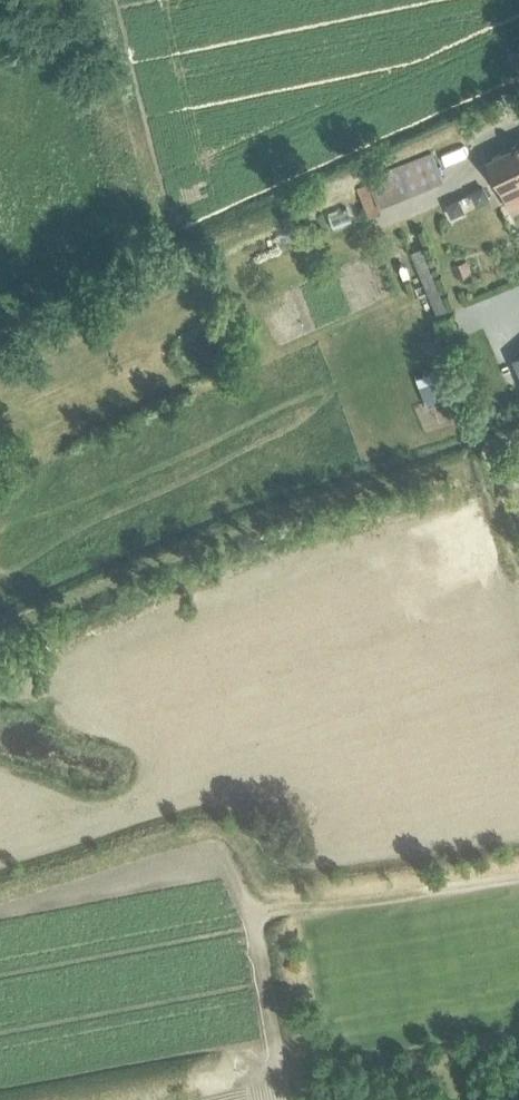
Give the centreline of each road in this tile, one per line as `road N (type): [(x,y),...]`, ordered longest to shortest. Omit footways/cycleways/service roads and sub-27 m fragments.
road 1 (track): [(285,1099),(251,916),(518,878)]

